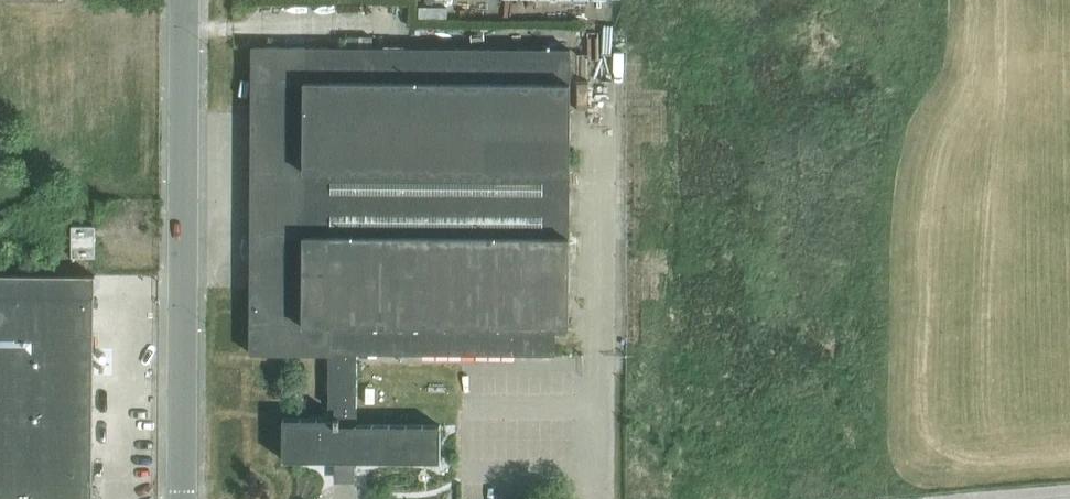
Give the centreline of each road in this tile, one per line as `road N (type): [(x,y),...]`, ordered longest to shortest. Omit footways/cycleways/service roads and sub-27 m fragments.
road 1 (unclassified): [(187,0),(183,498)]

